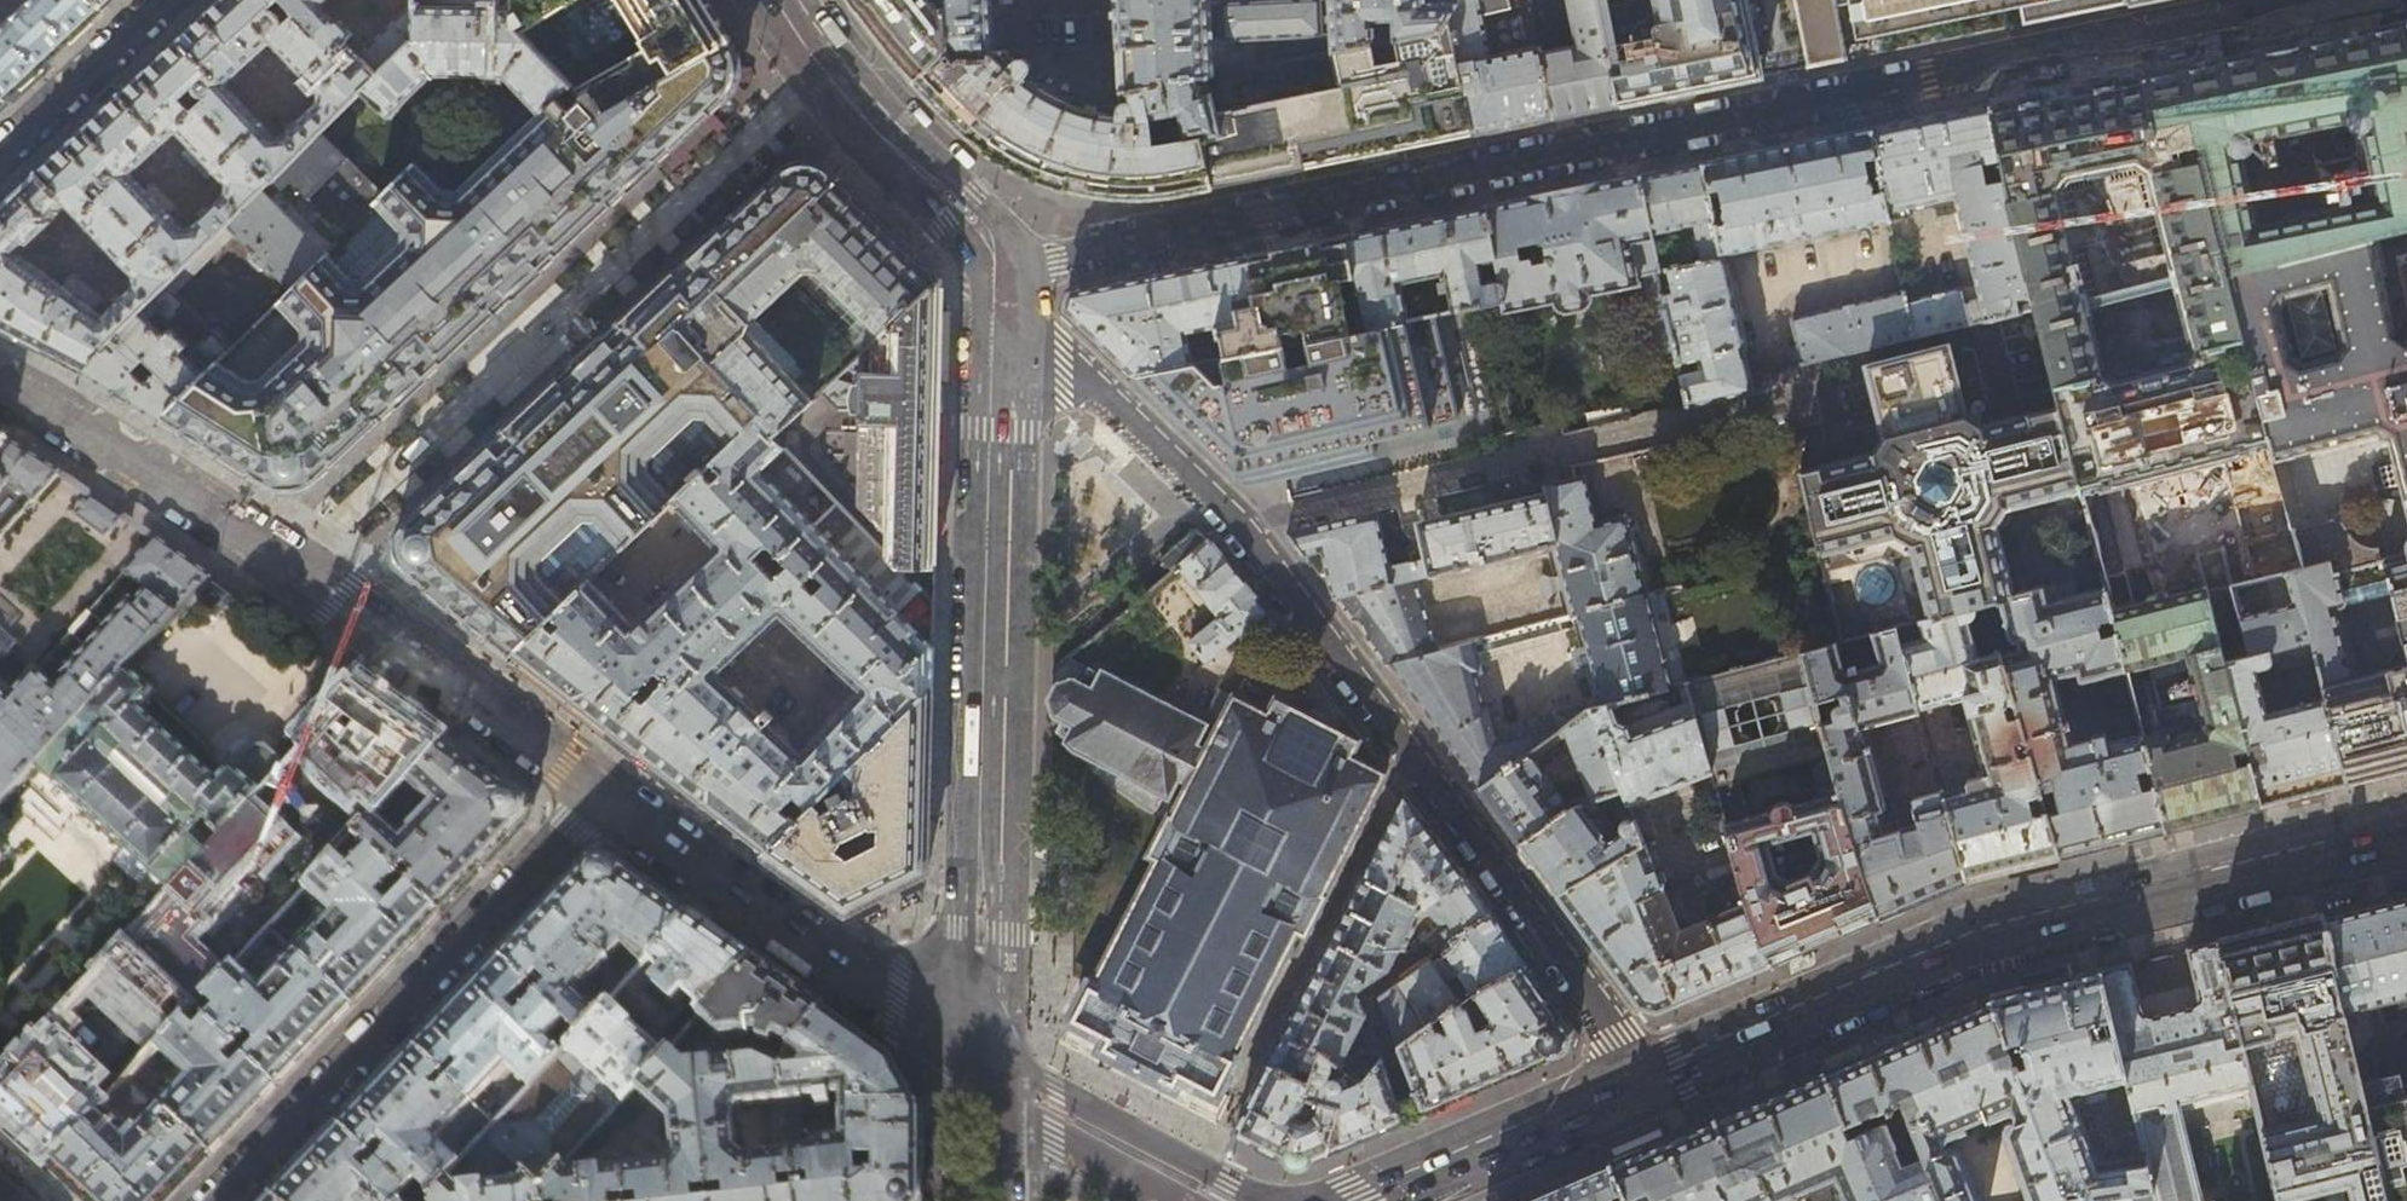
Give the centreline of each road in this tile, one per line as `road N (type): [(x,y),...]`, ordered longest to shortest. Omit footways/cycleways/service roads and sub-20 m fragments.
road 1 (residential): [(994,274),(2335,0)]
road 2 (unclassified): [(994,274),(1064,354),(1243,528),(1413,748),(1648,1082)]
road 3 (tertiary): [(2406,829),(1995,935),(1648,1082)]
road 4 (tertiary): [(987,1067),(981,929),(994,274)]
road 5 (tertiary): [(0,383),(293,566),(600,793)]
road 6 (residential): [(217,1200),(600,793)]
road 7 (tertiary): [(600,793),(987,1067)]
road 8 (tertiary): [(994,274),(989,238),(824,70),(779,0)]
road 9 (tertiary): [(1648,1082),(1391,1200)]
road 10 (tertiary): [(987,1067),(1226,1200)]
road 11 (residential): [(0,157),(162,0)]
road 12 (tertiary): [(987,1067),(998,1200)]

